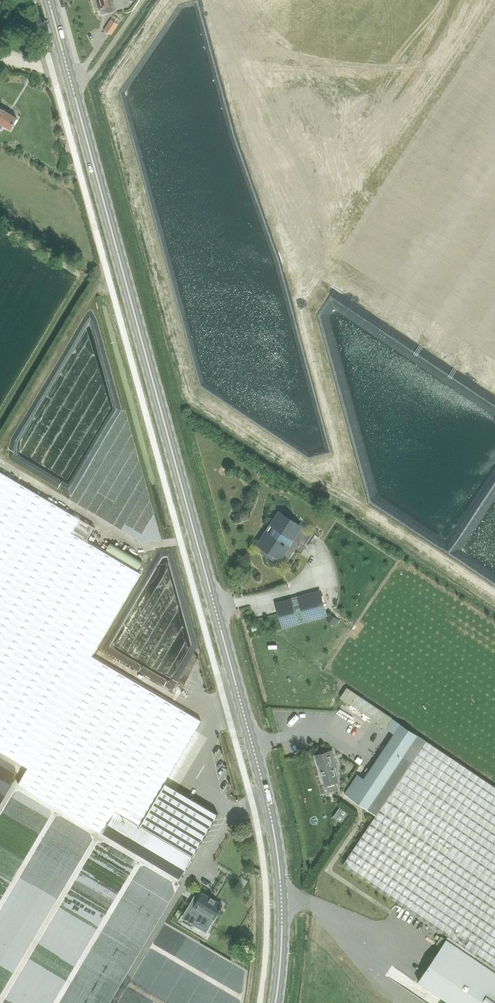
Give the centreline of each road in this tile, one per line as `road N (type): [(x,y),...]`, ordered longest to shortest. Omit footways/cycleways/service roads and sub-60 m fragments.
road 1 (secondary): [(276,1002),(282,905),(271,814),(49,0)]

